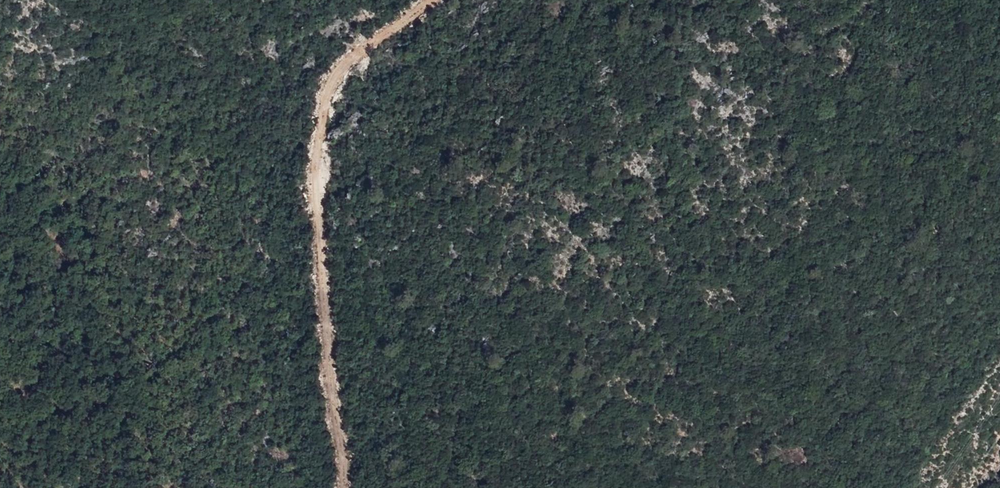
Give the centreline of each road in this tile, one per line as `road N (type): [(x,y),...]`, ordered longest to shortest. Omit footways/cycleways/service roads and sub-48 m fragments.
road 1 (track): [(434,0),(341,71),(327,92),(310,171),(346,487)]

